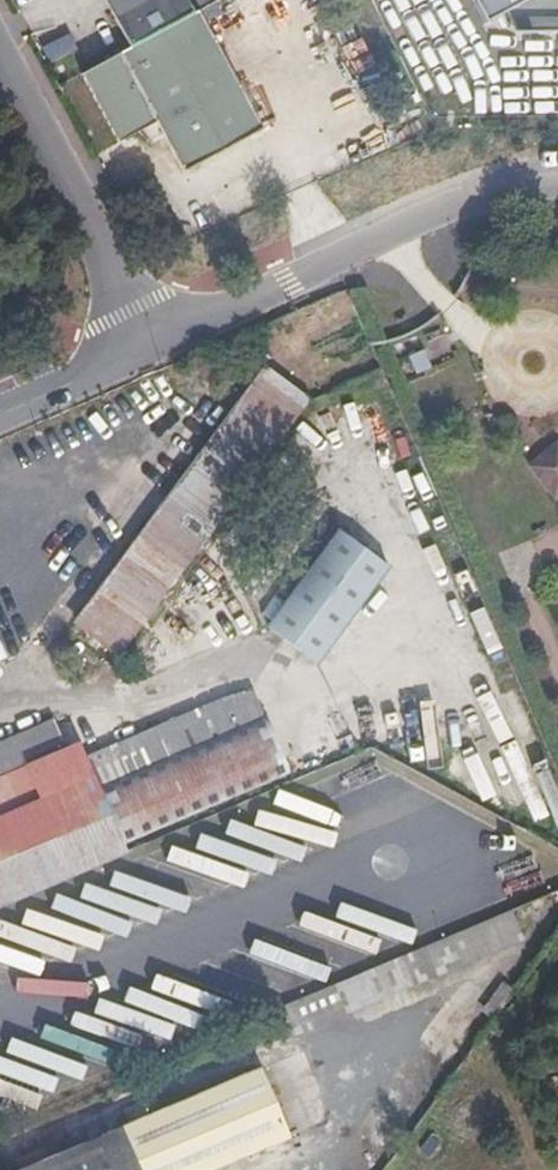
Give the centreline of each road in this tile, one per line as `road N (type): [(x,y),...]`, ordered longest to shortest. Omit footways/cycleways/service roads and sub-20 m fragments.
road 1 (unclassified): [(146,348),(462,204),(557,184)]
road 2 (unclassified): [(146,348),(0,77)]
road 3 (residential): [(0,413),(146,348)]

